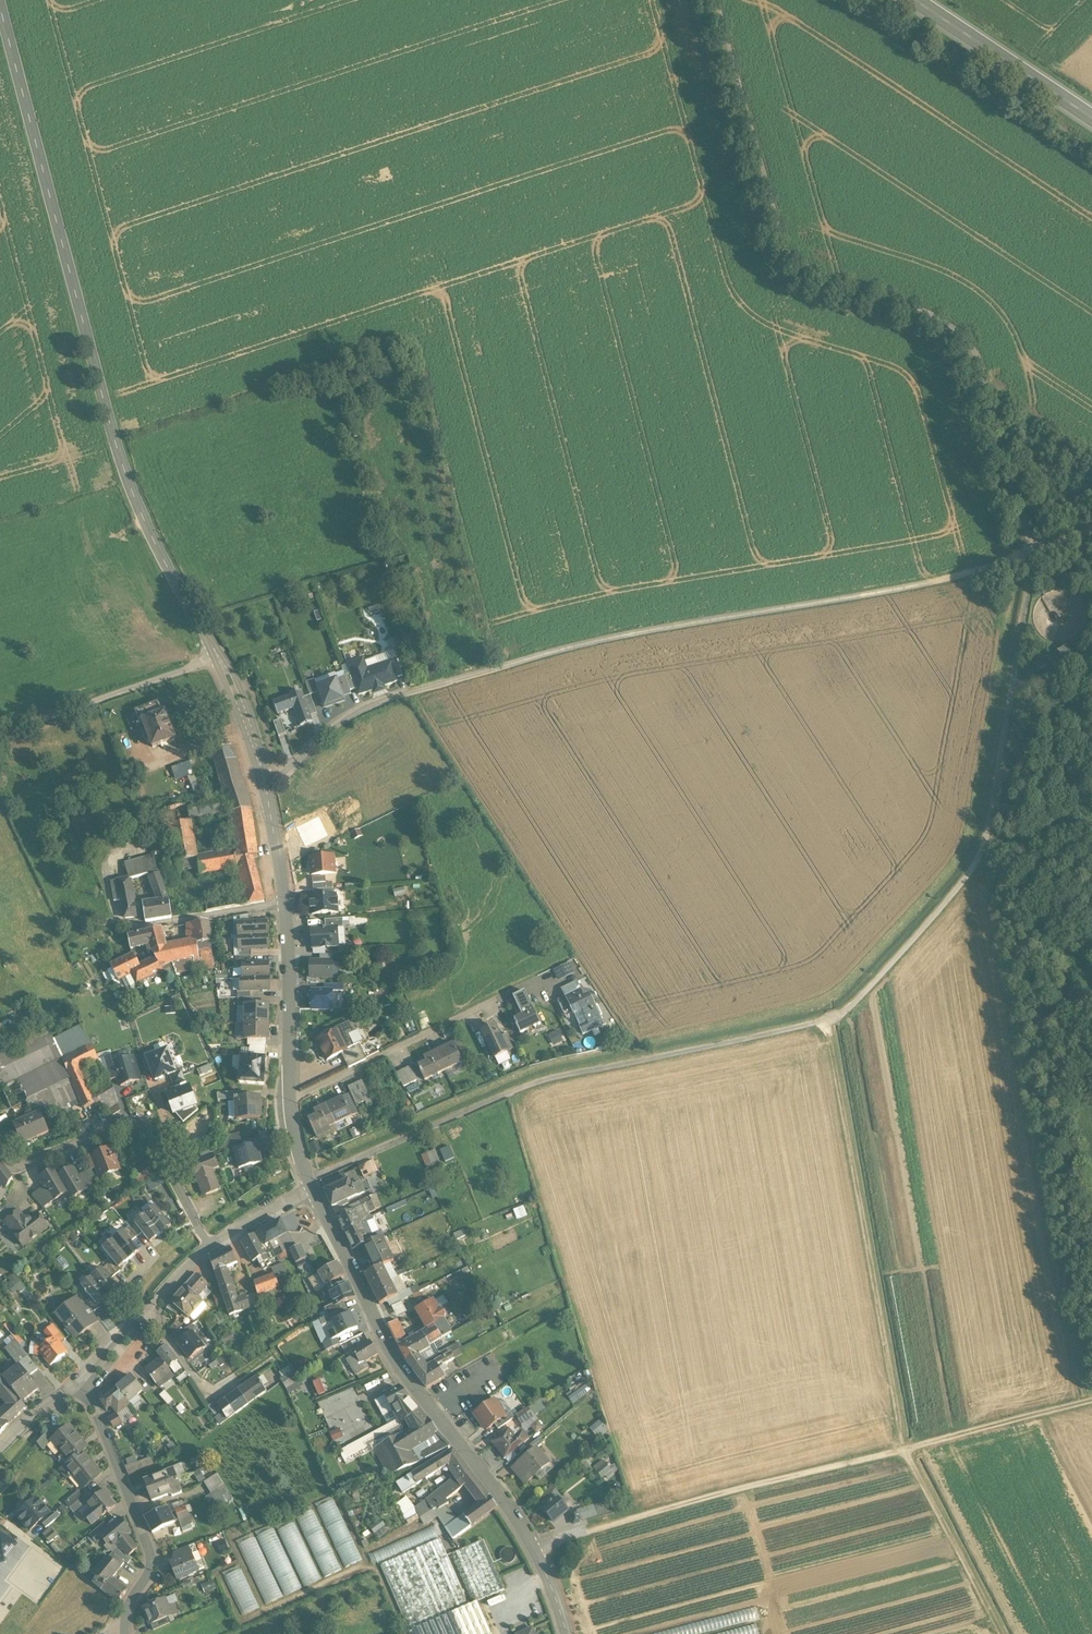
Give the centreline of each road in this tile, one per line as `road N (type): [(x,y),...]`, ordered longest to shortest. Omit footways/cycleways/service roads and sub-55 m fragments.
road 1 (tertiary): [(311,1186),(287,1102),(284,904),(251,740),(221,663),(129,483),(0,0)]
road 2 (track): [(1030,552),(969,343),(925,312),(810,275),(789,258),(716,0)]
road 3 (track): [(1001,1633),(904,1451),(824,1021)]
road 4 (track): [(1030,552),(883,593),(570,649),(440,685)]
road 5 (track): [(1091,1402),(532,1549)]
road 6 (track): [(311,1186),(539,1082),(824,1021)]
road 7 (track): [(824,1021),(868,989),(976,864),(1030,552)]
road 8 (tertiary): [(566,1633),(514,1520),(380,1336),(311,1186)]
road 9 (residential): [(82,1379),(147,1541),(145,1571),(124,1606),(124,1633)]
road 10 (track): [(0,735),(221,663)]
road 11 (primary): [(904,0),(1091,128)]
road 12 (residential): [(311,1186),(210,1249),(142,1314)]
road 13 (residential): [(142,1314),(206,1390),(241,1375)]

